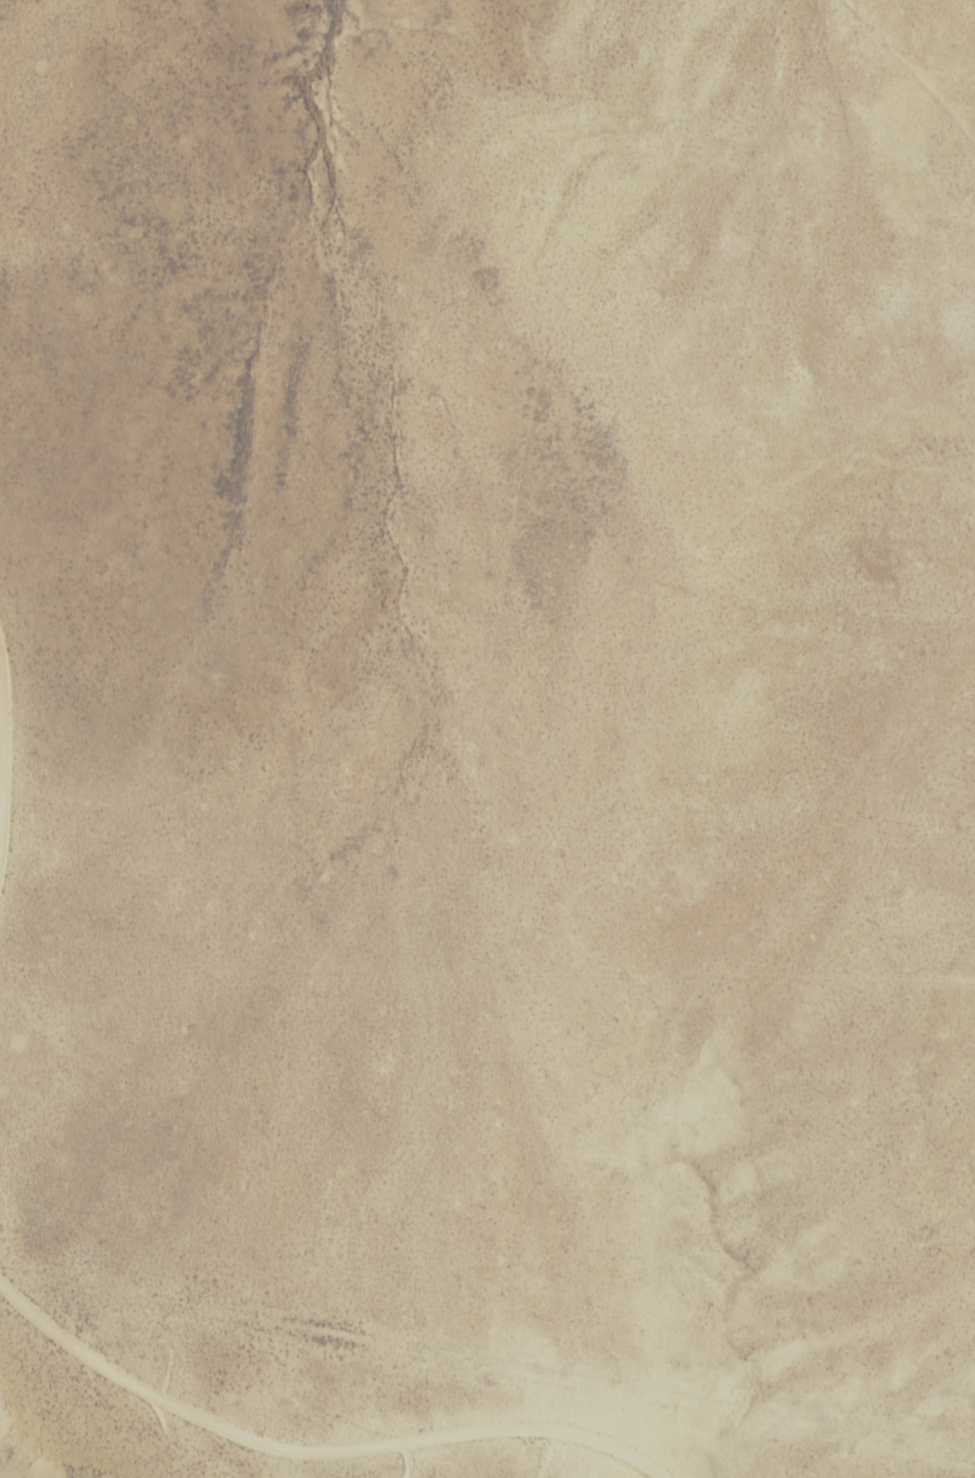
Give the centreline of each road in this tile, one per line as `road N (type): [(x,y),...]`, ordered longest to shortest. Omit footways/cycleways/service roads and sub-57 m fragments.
road 1 (tertiary): [(649,1477),(630,1451),(482,1431),(334,1453),(278,1452),(147,1394),(77,1352),(0,1287)]

